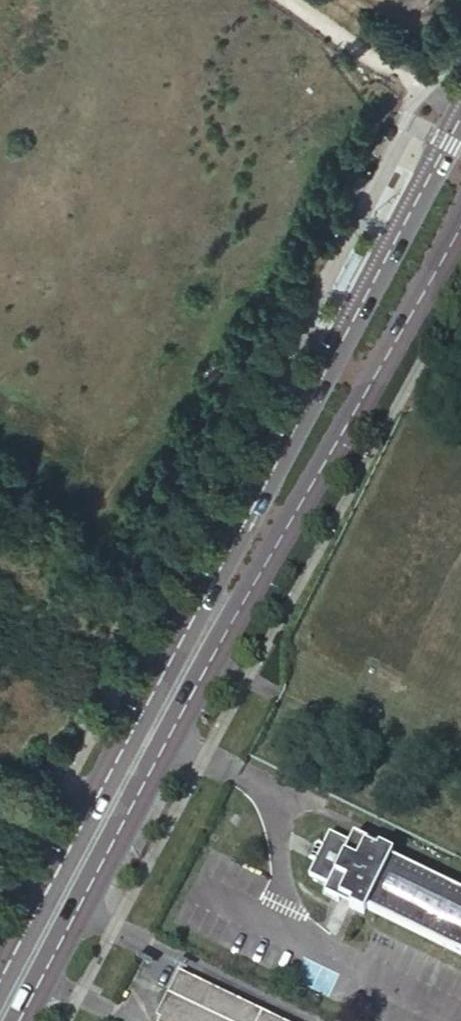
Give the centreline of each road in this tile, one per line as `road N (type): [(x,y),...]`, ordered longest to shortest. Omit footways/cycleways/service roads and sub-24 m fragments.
road 1 (secondary): [(460,117),(210,575),(0,984)]
road 2 (secondary): [(19,1020),(245,592),(460,221)]

